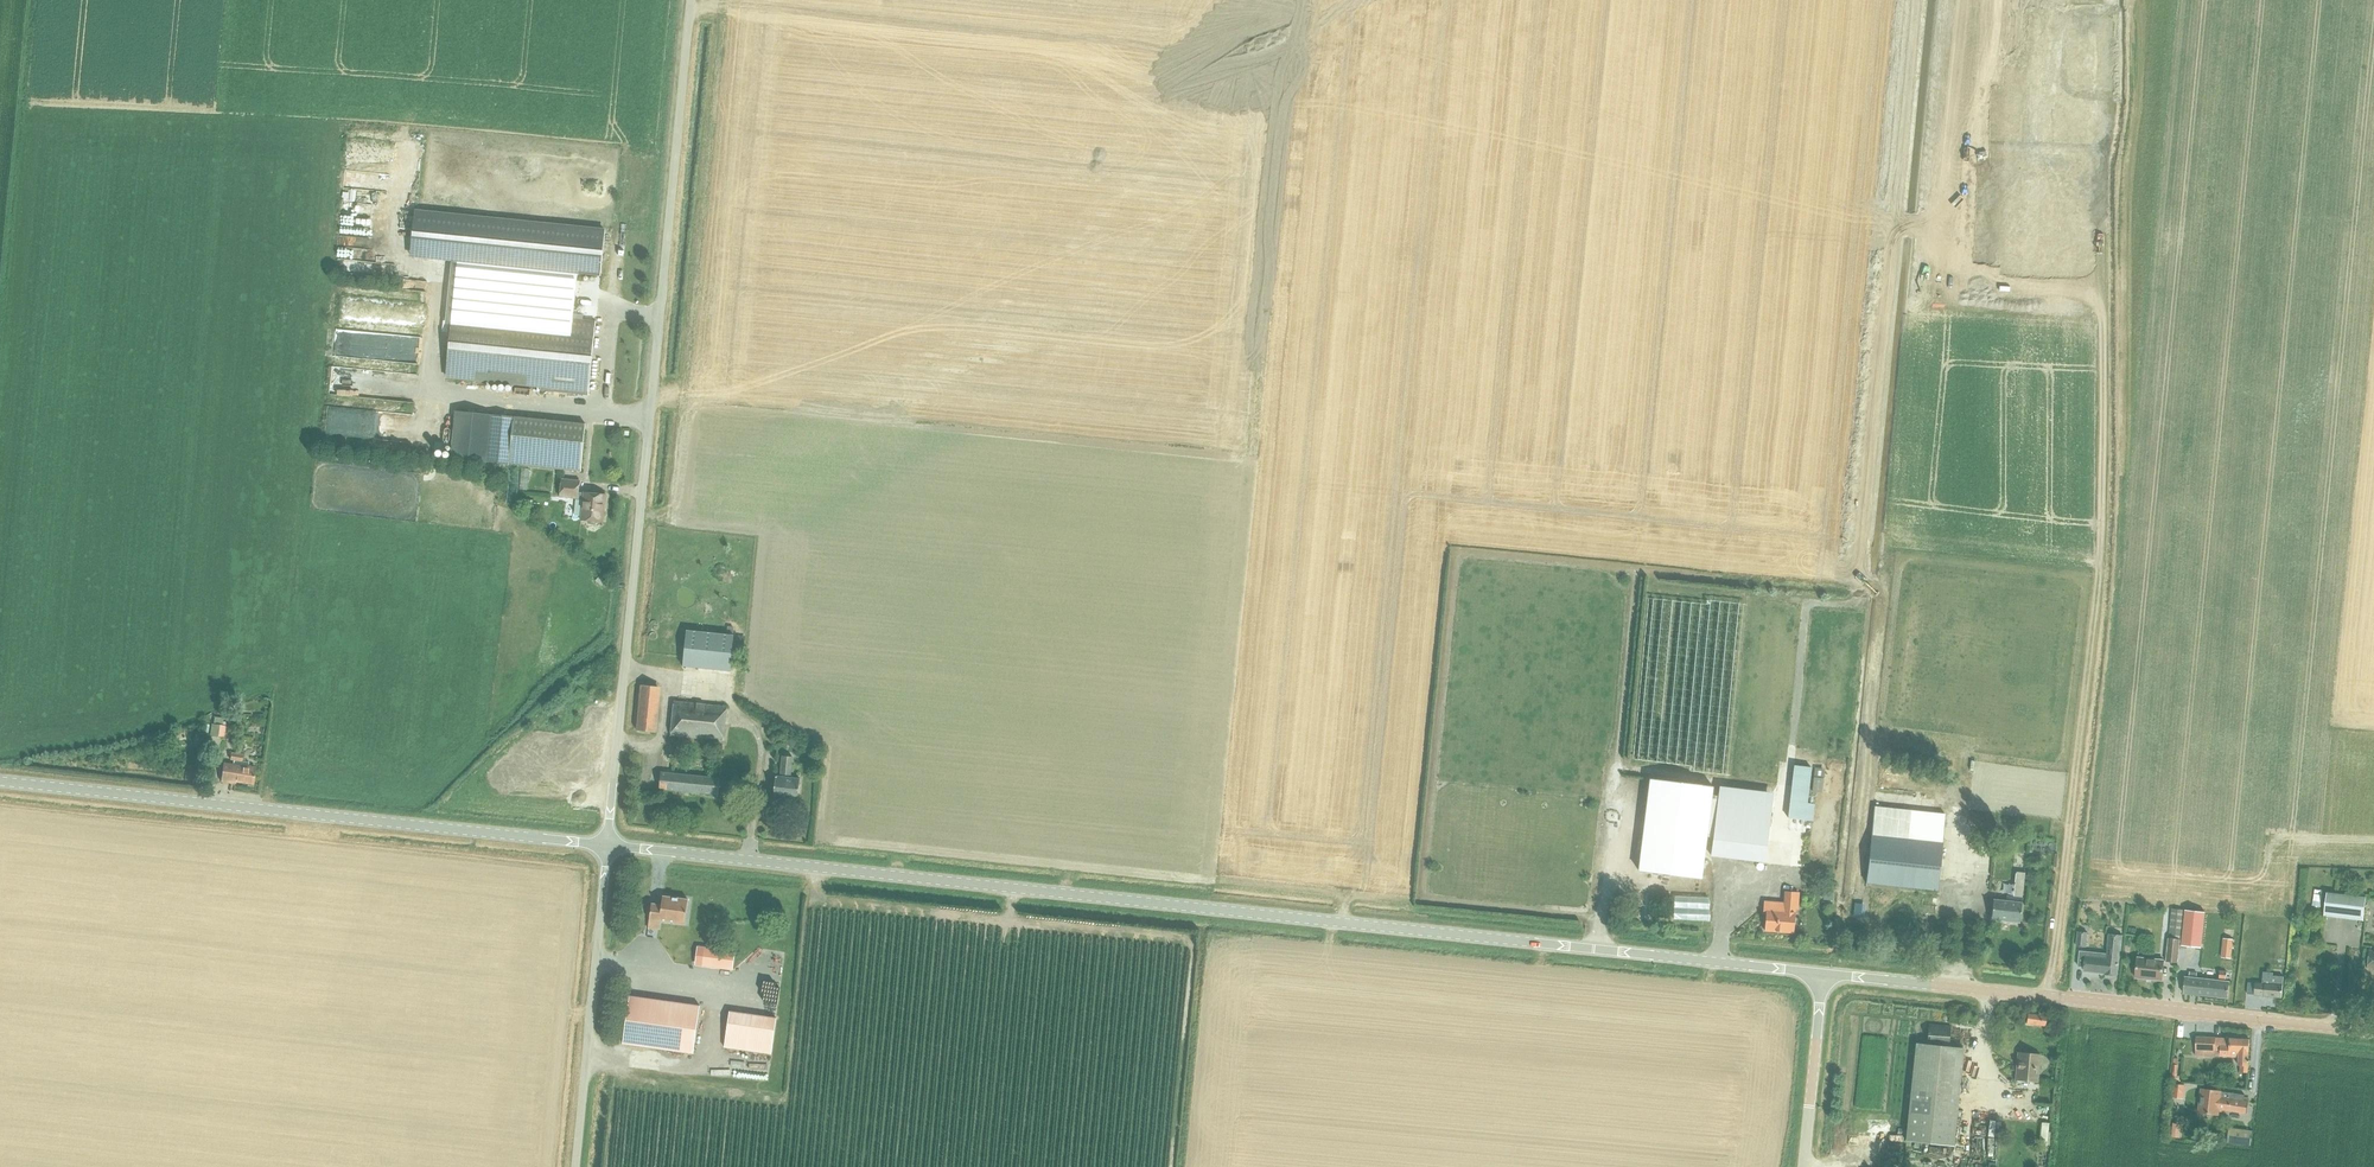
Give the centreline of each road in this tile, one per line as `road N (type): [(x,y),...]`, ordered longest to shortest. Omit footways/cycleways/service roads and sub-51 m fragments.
road 1 (tertiary): [(1824,976),(1363,931),(609,842)]
road 2 (tertiary): [(609,842),(693,0)]
road 3 (tertiary): [(609,842),(0,782)]
road 4 (tertiary): [(2373,1033),(1824,976)]
road 5 (tertiary): [(576,1166),(609,842)]
road 6 (unclassified): [(1805,1166),(1824,976)]

